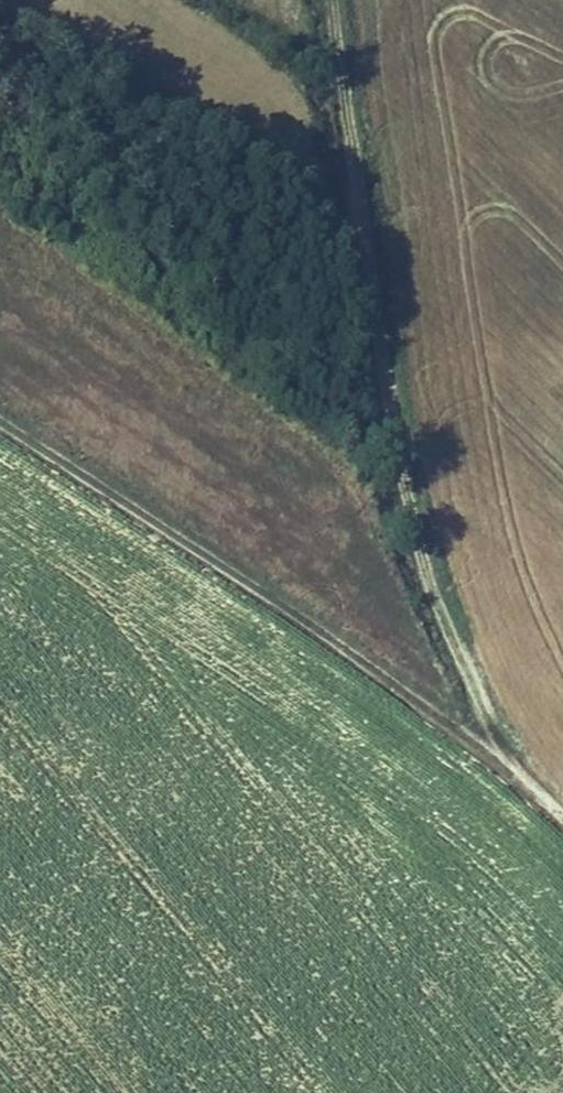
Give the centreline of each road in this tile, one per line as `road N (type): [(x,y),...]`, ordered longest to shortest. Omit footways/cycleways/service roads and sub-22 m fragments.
road 1 (track): [(562,808),(505,750),(419,542),(349,162),(335,0)]
road 2 (track): [(0,414),(505,750)]

